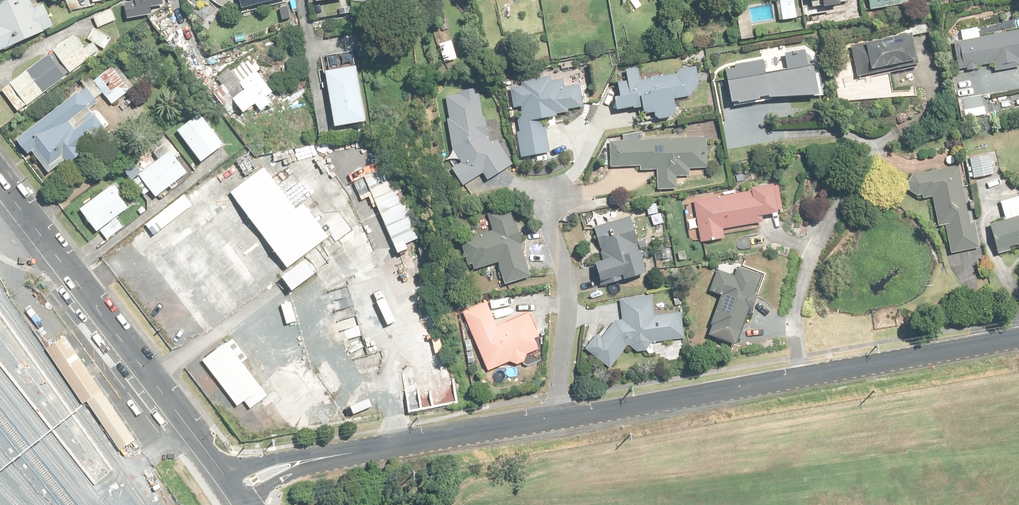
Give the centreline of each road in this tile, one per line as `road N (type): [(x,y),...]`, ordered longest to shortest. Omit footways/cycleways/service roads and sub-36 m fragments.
road 1 (residential): [(0,183),(236,489)]
road 2 (residential): [(236,489),(296,464),(560,422)]
road 3 (residential): [(805,375),(790,330),(796,284),(870,145)]
road 4 (residential): [(560,422),(805,375)]
road 5 (residential): [(545,197),(568,293),(560,422)]
road 6 (residential): [(805,375),(1018,338)]

